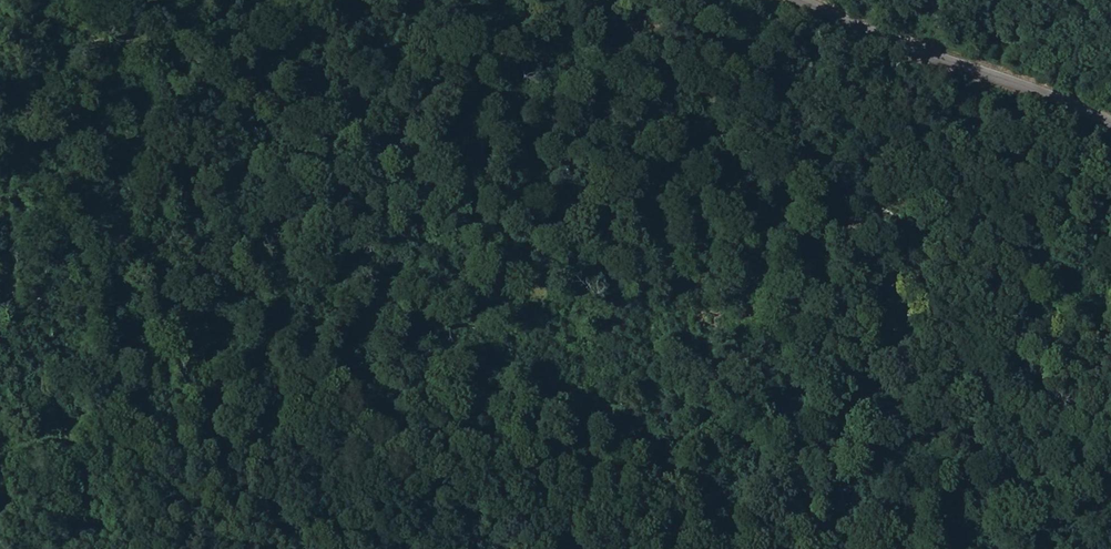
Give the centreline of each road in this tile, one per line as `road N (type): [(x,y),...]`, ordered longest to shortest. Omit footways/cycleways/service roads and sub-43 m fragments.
road 1 (tertiary): [(798,0),(1110,122)]

